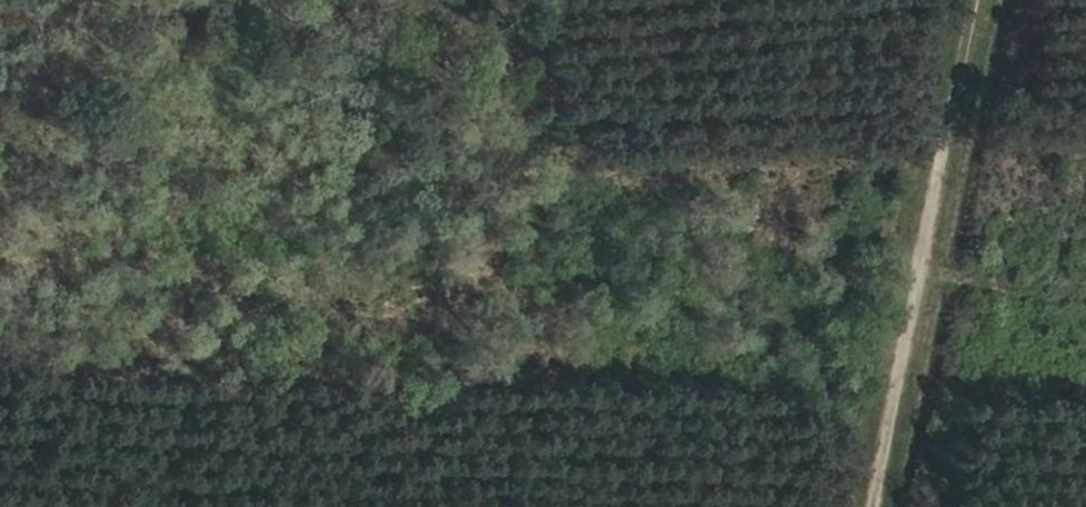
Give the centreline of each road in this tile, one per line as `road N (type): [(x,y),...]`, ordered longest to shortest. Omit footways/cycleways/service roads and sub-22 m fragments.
road 1 (track): [(978,0),(875,506)]

